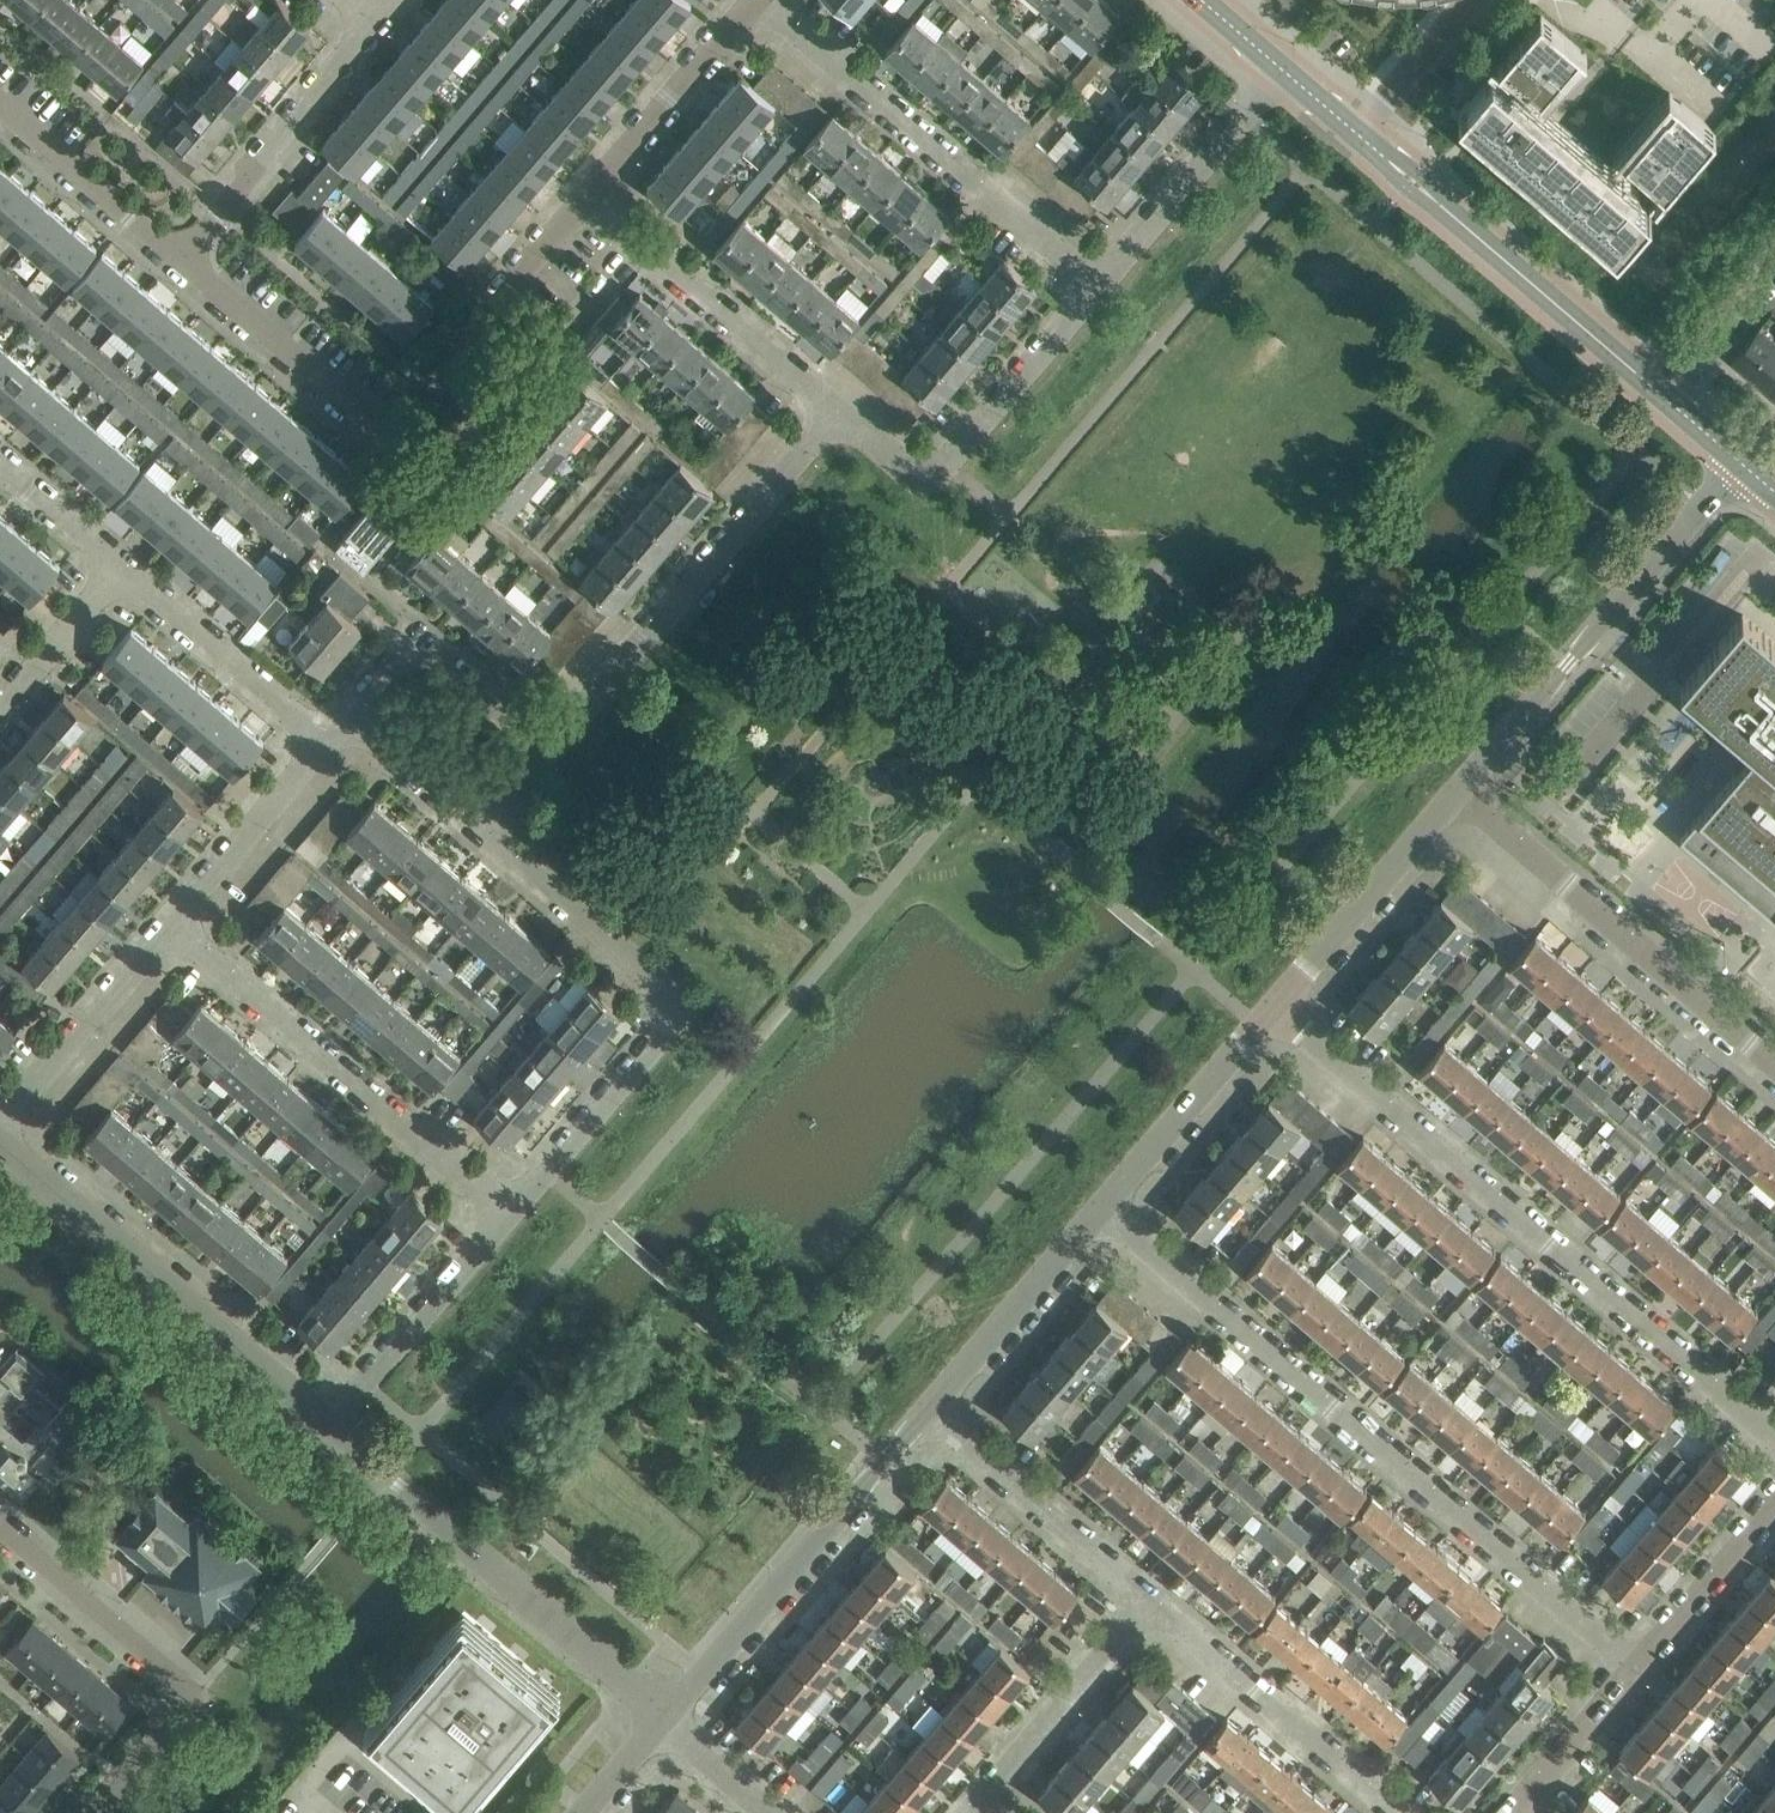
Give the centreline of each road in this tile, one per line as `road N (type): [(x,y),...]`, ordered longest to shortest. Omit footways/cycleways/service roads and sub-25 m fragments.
road 1 (residential): [(1638,1666),(1102,1207)]
road 2 (residential): [(1774,1438),(1273,1008)]
road 3 (residential): [(509,1214),(669,1028),(676,1005),(479,827)]
road 4 (residential): [(547,749),(838,408)]
road 5 (residential): [(509,1214),(169,925)]
road 6 (residential): [(666,1713),(328,1424)]
road 7 (residential): [(1098,284),(765,0)]
road 8 (residential): [(1460,791),(1743,464)]
road 9 (residential): [(328,1424),(0,1143)]
road 10 (residential): [(1774,1062),(1460,791)]
road 11 (residential): [(666,1713),(928,1409)]
road 12 (tertiary): [(1661,394),(1359,134)]
road 13 (residential): [(104,1812),(180,1723),(184,1688),(0,1527)]
road 14 (residential): [(838,408),(927,484),(1098,284)]
road 15 (residential): [(838,408),(586,198)]
road 16 (residential): [(1397,1812),(1151,1601)]
road 17 (residential): [(380,426),(400,416),(586,198)]
road 18 (residential): [(183,257),(376,22)]
road 19 (residential): [(1151,1601),(928,1409)]
road 20 (residential): [(1273,1008),(1460,791)]
road 21 (residential): [(1098,284),(1283,70)]
road 22 (residential): [(328,1424),(509,1214)]
road 23 (residential): [(547,749),(415,641),(347,718)]
road 24 (residential): [(327,741),(122,566)]
road 25 (residential): [(928,1409),(1102,1207)]
road 26 (residential): [(980,1802),(1151,1601)]
road 27 (residential): [(1102,1207),(1273,1008)]
road 28 (residential): [(380,426),(355,416),(183,257)]
road 29 (residential): [(586,198),(755,0)]
road 30 (residential): [(0,1121),(169,925)]
road 31 (residential): [(169,925),(327,741)]
road 32 (residential): [(183,257),(0,101)]
road 33 (residential): [(1638,1666),(1774,1509)]
road 34 (residential): [(1513,1812),(1638,1666)]
road 35 (residential): [(0,708),(122,566)]
road 36 (residential): [(1359,134),(1473,0)]
road 37 (residential): [(1661,394),(1774,262)]
road 38 (residential): [(347,718),(479,827)]
road 39 (residential): [(122,566),(0,461)]
road 40 (residential): [(769,1812),(659,1722)]
road 41 (residential): [(581,1812),(659,1722)]

